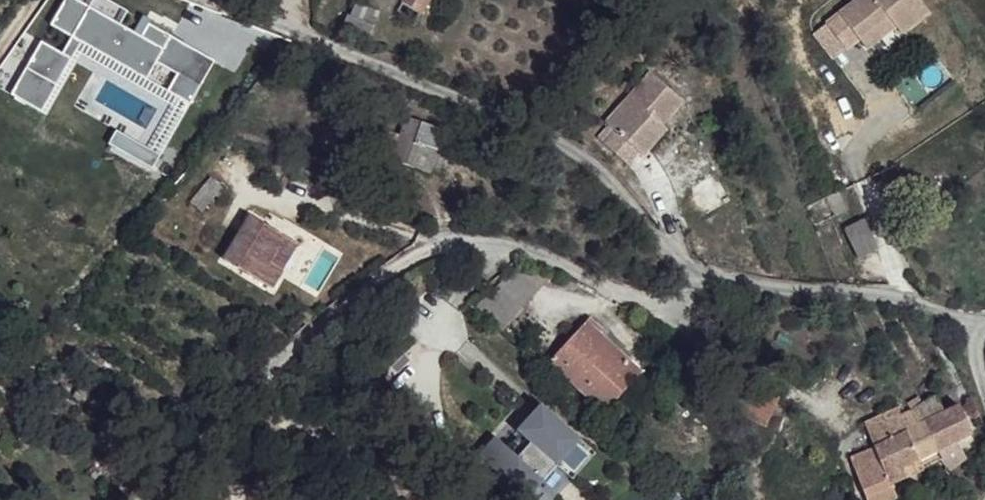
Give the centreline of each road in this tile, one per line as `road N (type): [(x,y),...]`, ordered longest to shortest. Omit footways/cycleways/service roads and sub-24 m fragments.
road 1 (residential): [(698,288),(643,310),(514,244),(465,240),(418,252),(245,391),(166,499)]
road 2 (residential): [(204,0),(568,131),(616,176),(698,288)]
road 3 (residential): [(981,319),(888,293),(698,288)]

